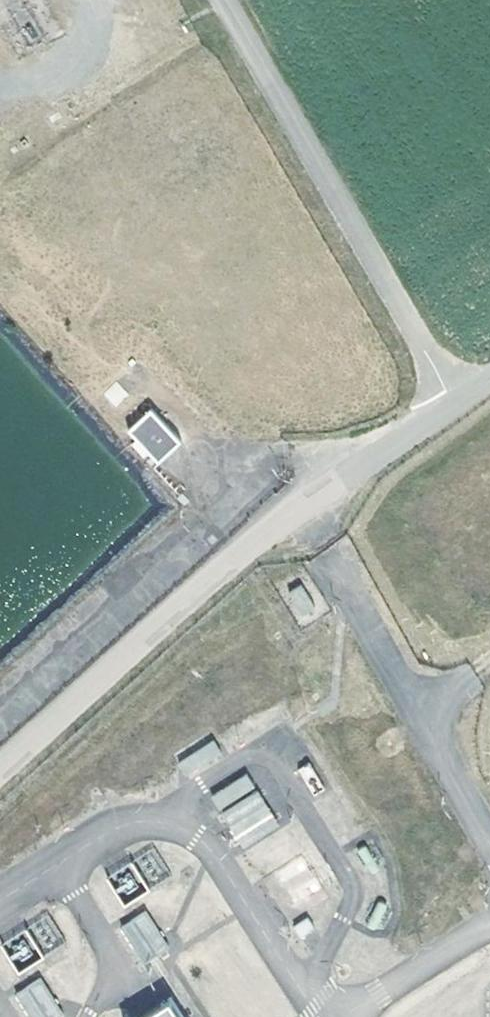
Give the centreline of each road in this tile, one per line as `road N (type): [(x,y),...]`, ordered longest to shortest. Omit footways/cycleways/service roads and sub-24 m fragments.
road 1 (unclassified): [(0,772),(290,514),(489,375)]
road 2 (track): [(221,0),(452,401)]

